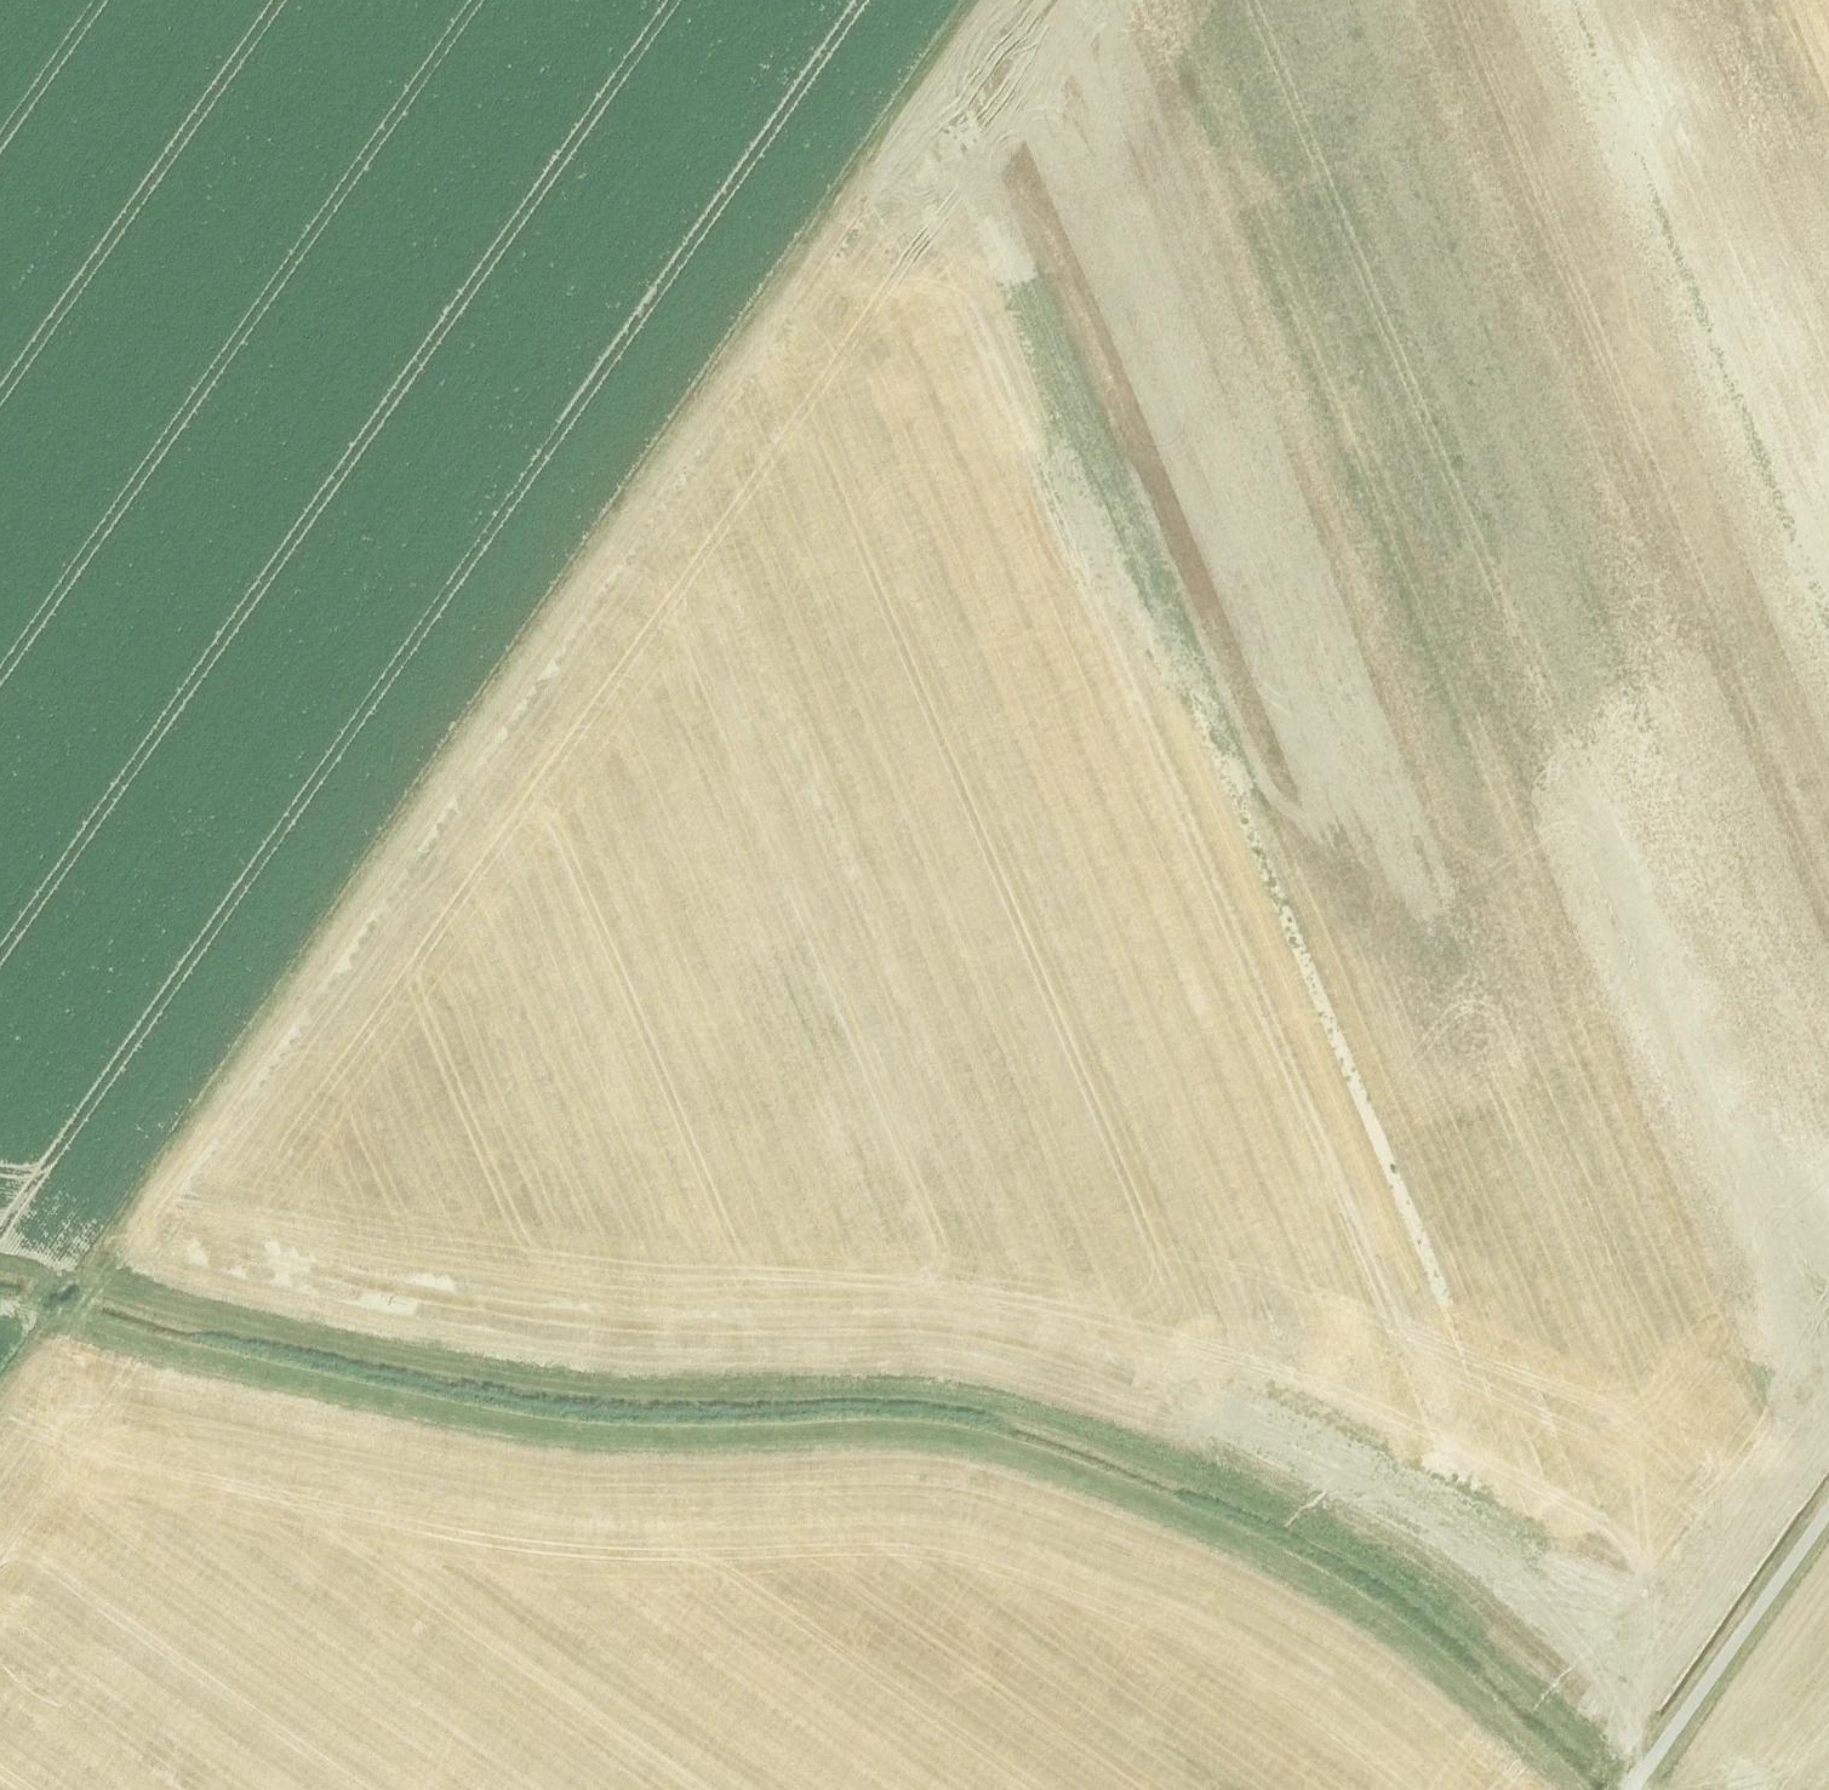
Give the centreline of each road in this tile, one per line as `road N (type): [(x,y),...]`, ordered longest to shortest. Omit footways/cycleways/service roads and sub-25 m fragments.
road 1 (unclassified): [(1828,1509),(1632,1789)]

